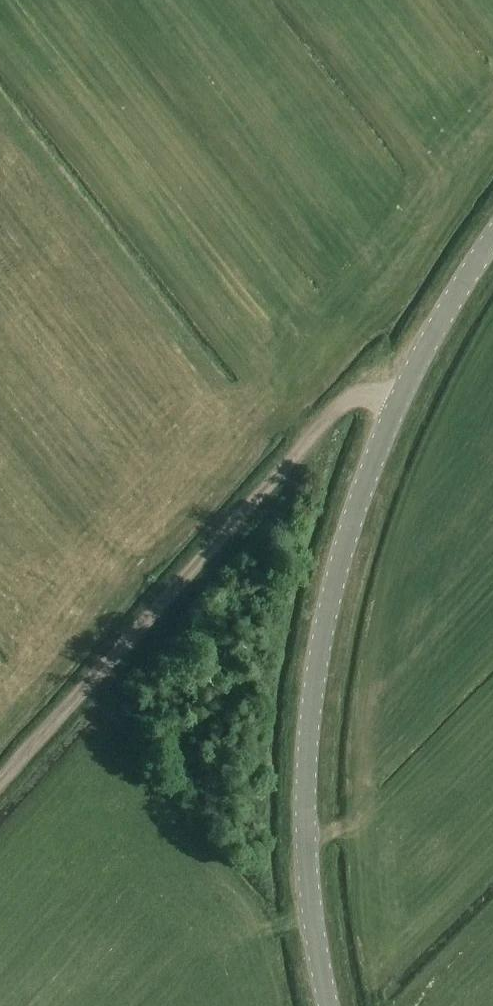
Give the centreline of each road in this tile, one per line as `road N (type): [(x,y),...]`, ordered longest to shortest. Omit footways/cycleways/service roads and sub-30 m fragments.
road 1 (tertiary): [(326,1005),(302,877),(310,672),(355,509),(400,395),(492,236)]
road 2 (track): [(400,395),(357,392),(302,443),(0,773)]

